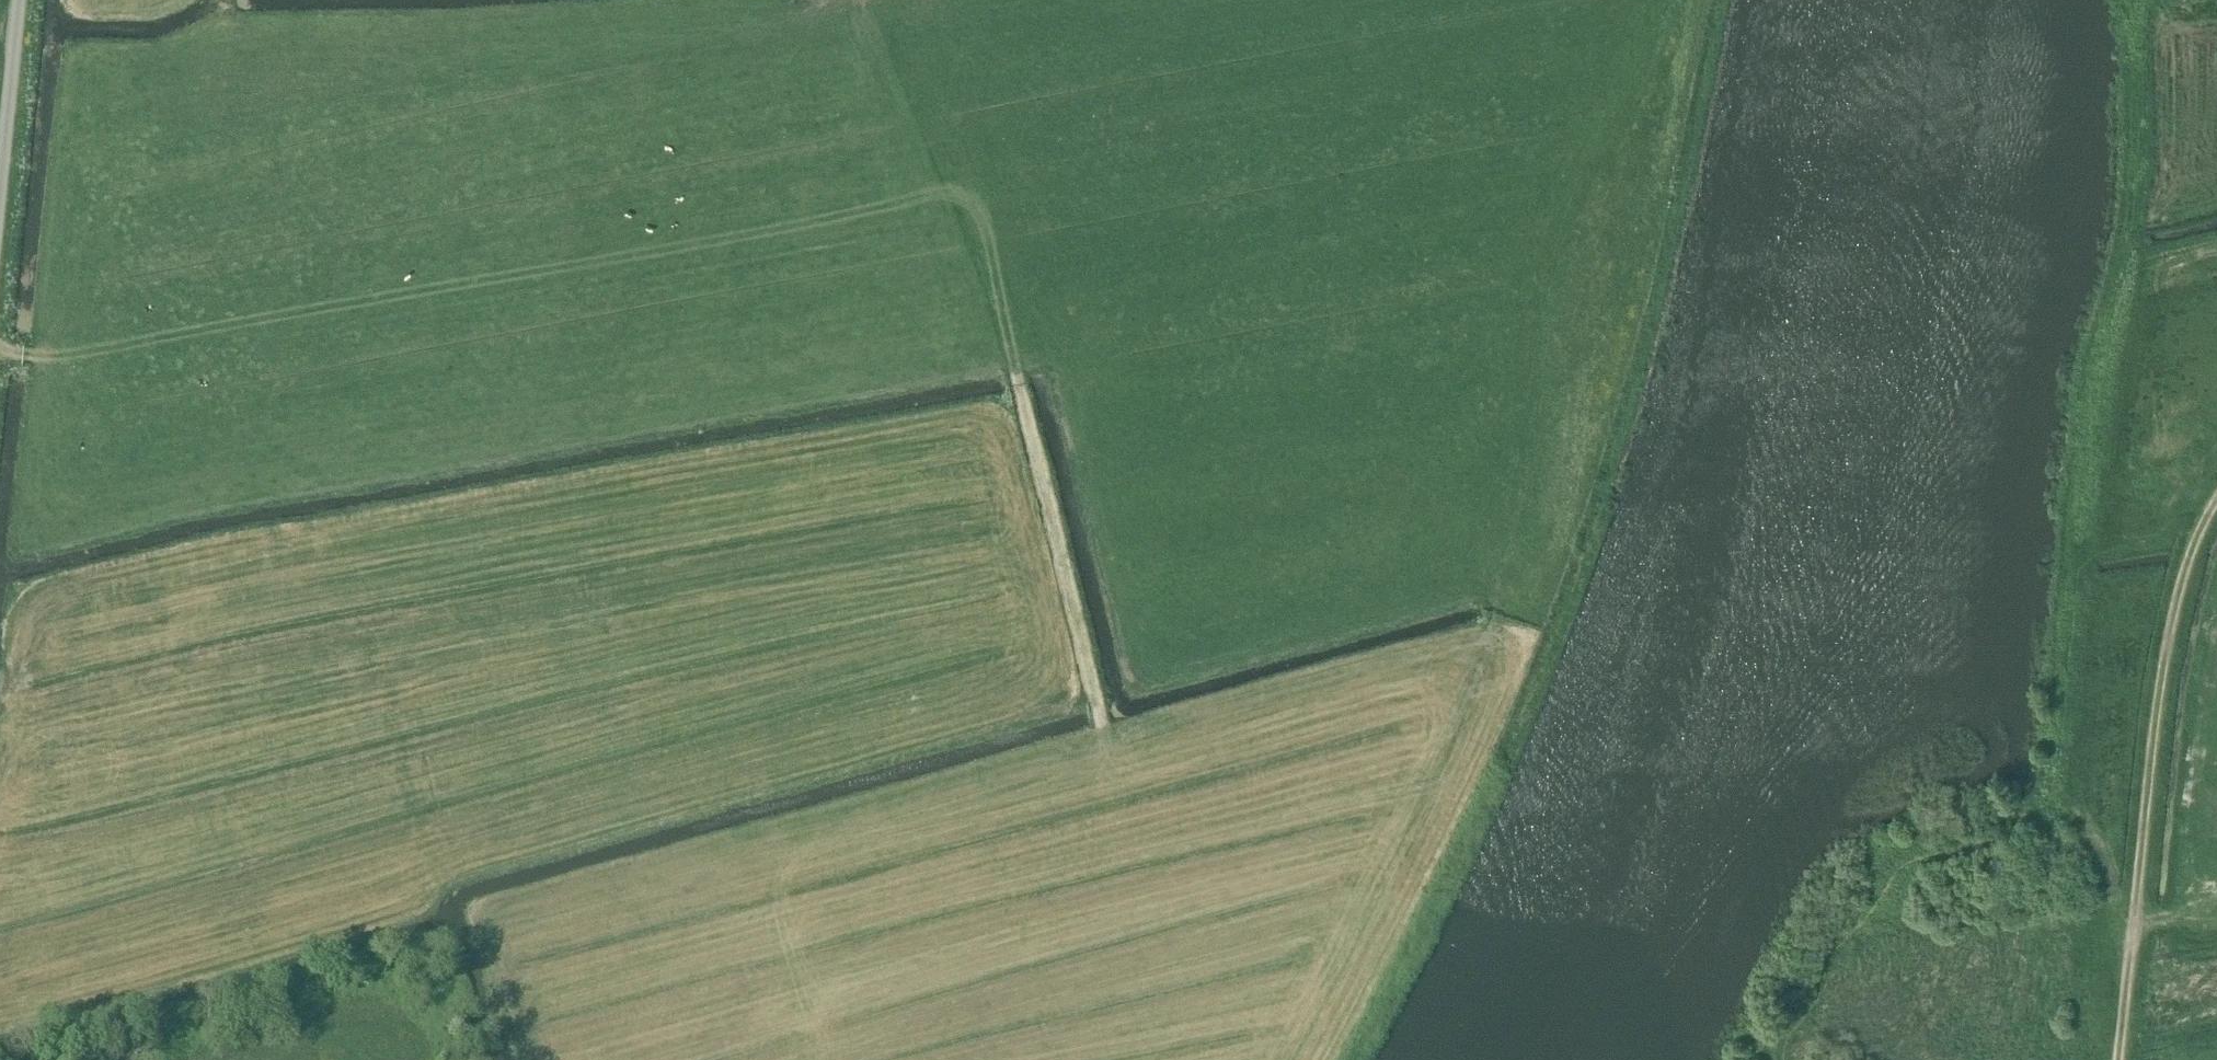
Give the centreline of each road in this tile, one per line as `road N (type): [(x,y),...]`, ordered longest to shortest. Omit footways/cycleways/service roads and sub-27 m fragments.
road 1 (track): [(2114,1059),(2163,652),(2181,574),(2216,502)]
road 2 (unclassified): [(21,0),(0,205)]

